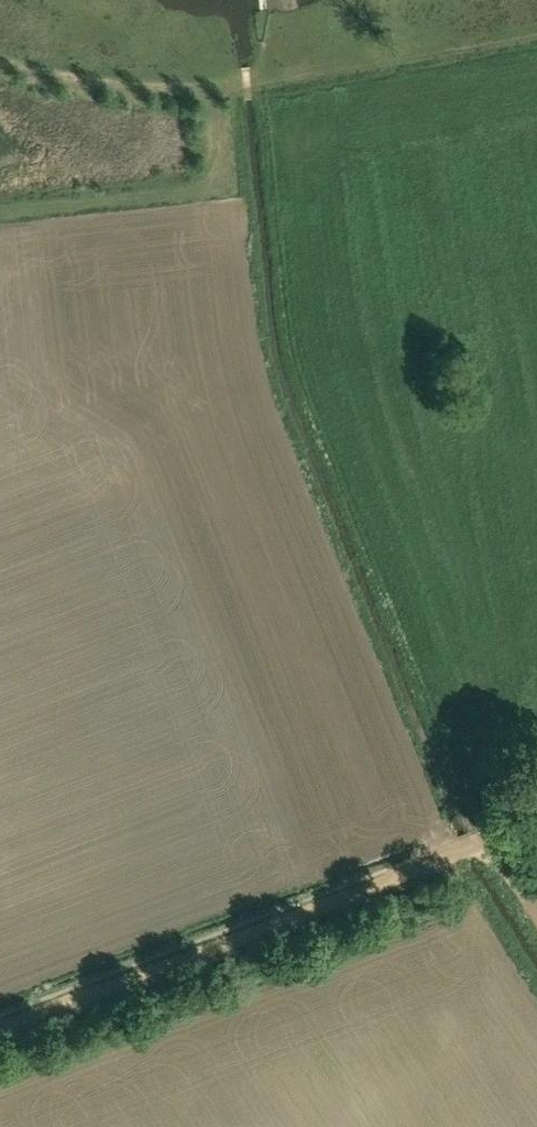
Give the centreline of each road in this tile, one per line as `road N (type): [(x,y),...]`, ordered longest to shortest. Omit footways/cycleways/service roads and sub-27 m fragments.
road 1 (track): [(0,1026),(536,825)]

